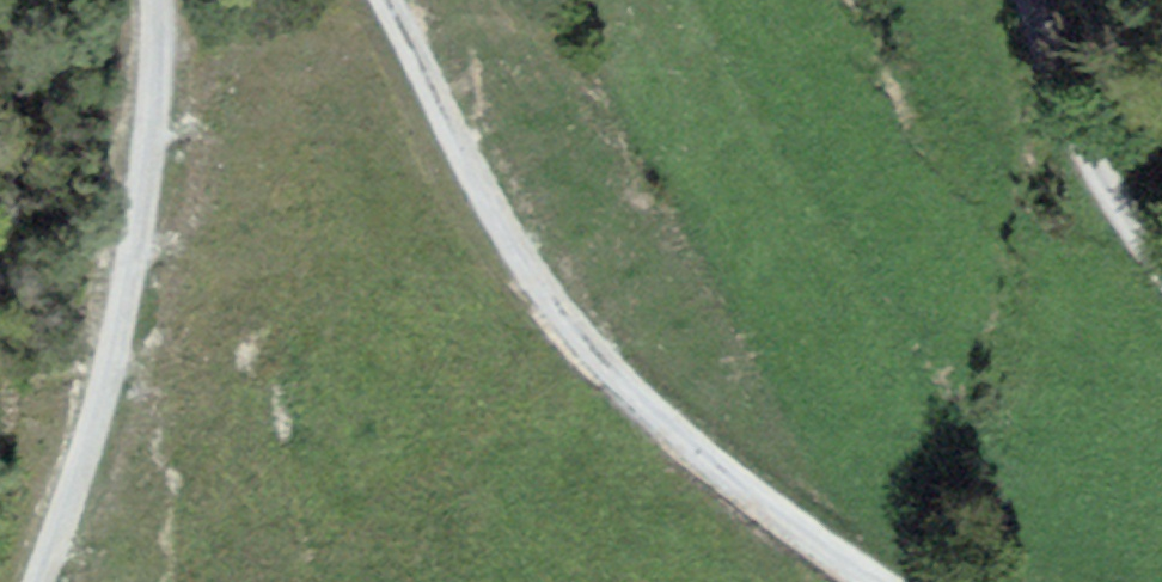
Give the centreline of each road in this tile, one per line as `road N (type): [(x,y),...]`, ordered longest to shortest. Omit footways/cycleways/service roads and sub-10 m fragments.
road 1 (track): [(381,0),(517,261),(664,419),(885,581)]
road 2 (track): [(59,581),(117,348),(159,33),(156,0)]
road 3 (track): [(1161,249),(1096,165),(1044,0)]

